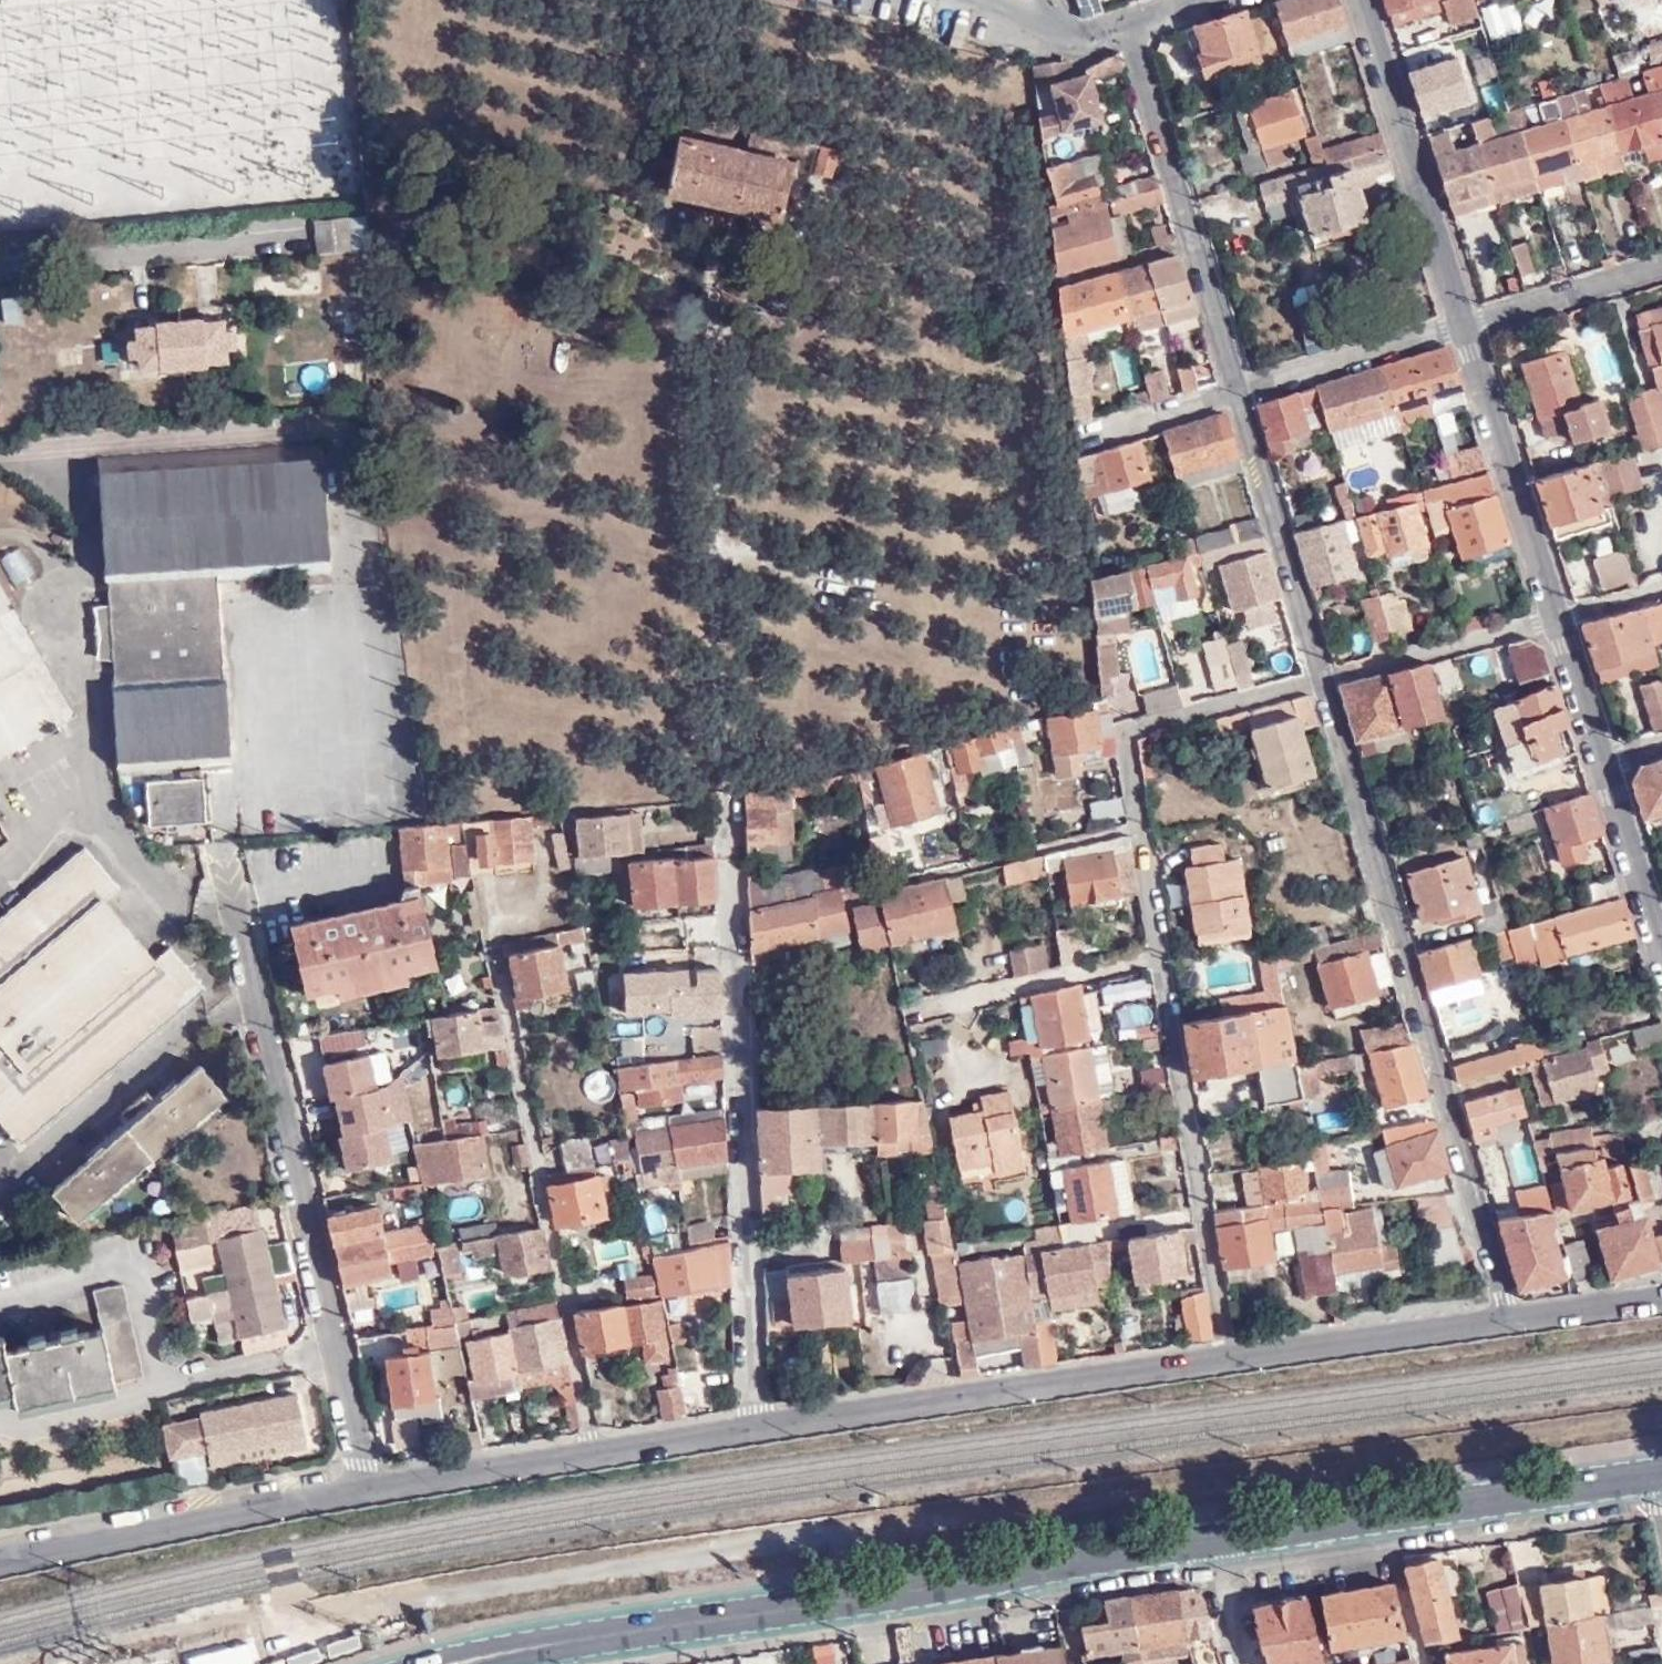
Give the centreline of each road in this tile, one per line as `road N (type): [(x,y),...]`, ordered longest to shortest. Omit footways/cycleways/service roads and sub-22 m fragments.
road 1 (primary): [(1652,1473),(455,1663)]
road 2 (residential): [(1506,1316),(1315,680)]
road 3 (residential): [(216,842),(362,1488)]
road 4 (residential): [(752,1425),(724,795)]
road 5 (residential): [(493,946),(589,1450)]
road 6 (tertiary): [(1221,1356),(752,1425)]
road 7 (residential): [(1221,1356),(1152,955)]
road 8 (tertiary): [(362,1488),(0,1558)]
road 9 (residential): [(1458,324),(1355,0)]
road 10 (residential): [(1550,616),(1458,324)]
road 11 (residential): [(1315,680),(1227,391)]
road 12 (residential): [(1132,827),(1117,734),(1315,680)]
road 13 (tertiary): [(1506,1316),(1221,1356)]
road 14 (residential): [(874,888),(1132,827)]
road 15 (residential): [(903,1012),(1152,955)]
road 16 (residential): [(1315,680),(1550,616)]
road 17 (residential): [(1227,391),(1458,324)]
road 18 (residential): [(1183,243),(1118,22)]
road 19 (tertiary): [(589,1450),(362,1488)]
road 20 (residential): [(1458,324),(1661,268)]
road 21 (residential): [(1646,917),(1595,756)]
road 22 (tertiary): [(752,1425),(589,1450)]
road 23 (residential): [(1076,438),(1227,391)]
road 24 (tertiary): [(1661,1295),(1506,1316)]
road 25 (residential): [(1227,391),(1183,243)]
road 26 (residential): [(1595,756),(1550,616)]
road 27 (residential): [(1183,243),(1057,283)]
road 28 (residential): [(1152,955),(1132,827)]

